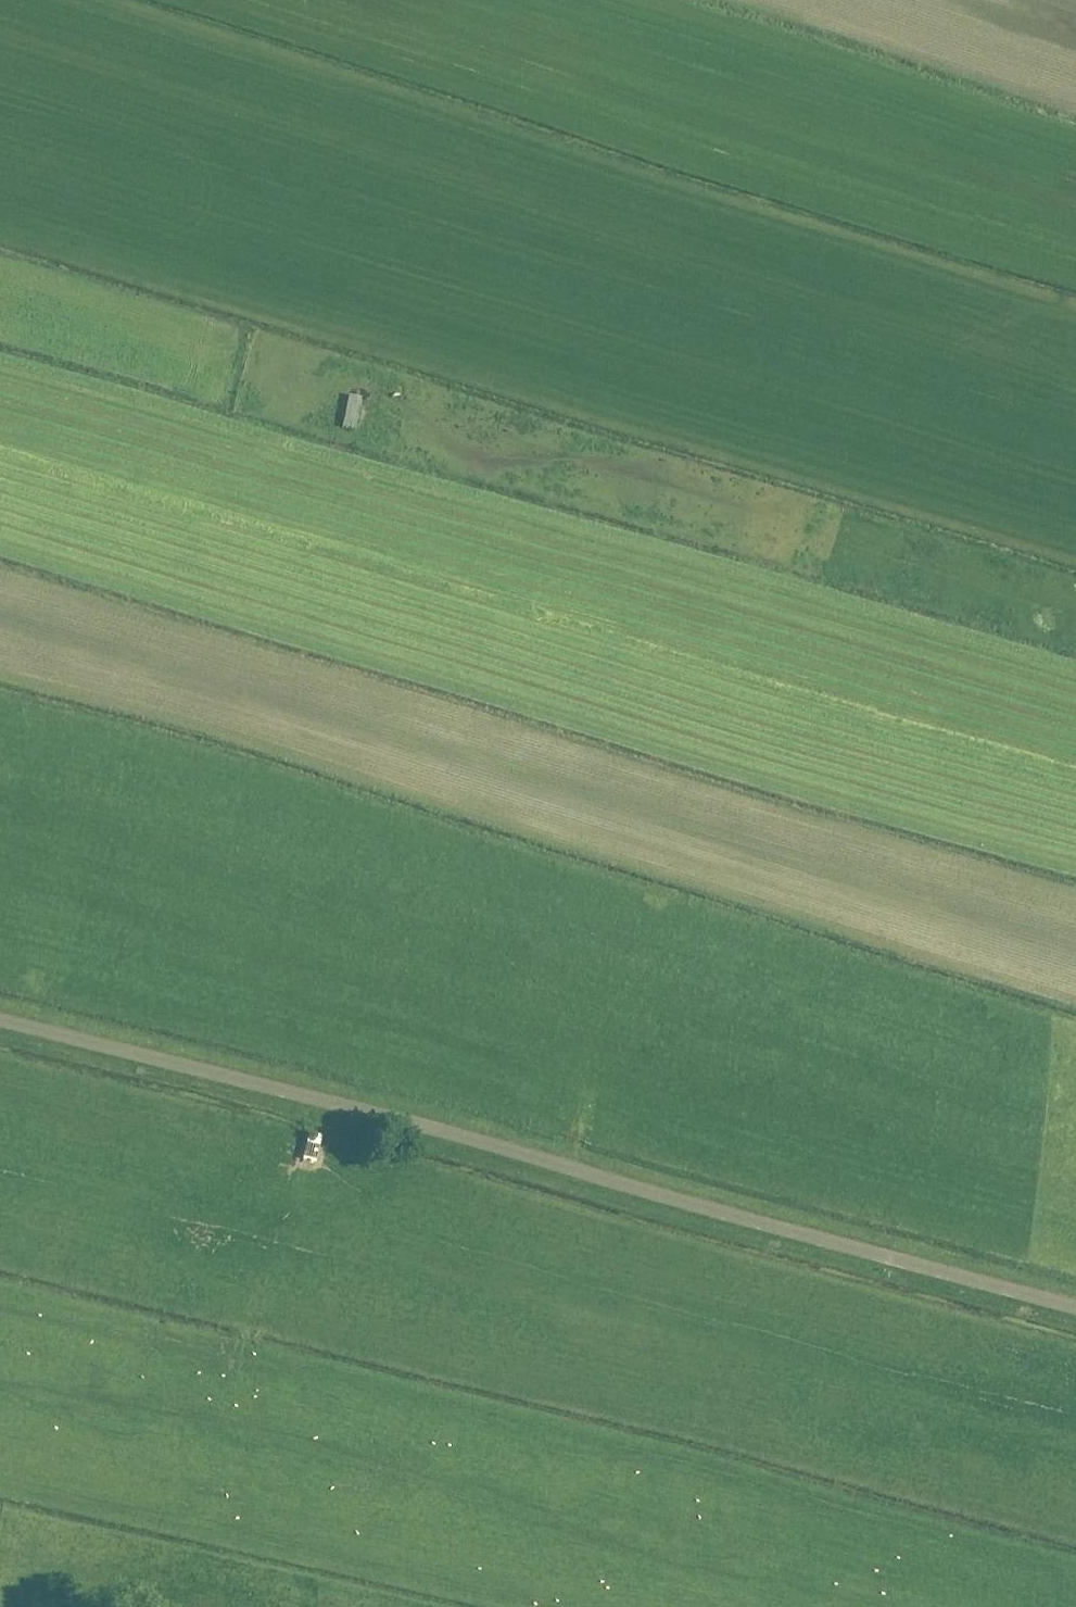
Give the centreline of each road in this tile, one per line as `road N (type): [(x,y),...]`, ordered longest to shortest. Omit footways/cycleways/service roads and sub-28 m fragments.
road 1 (unclassified): [(1075,1311),(0,1022)]

